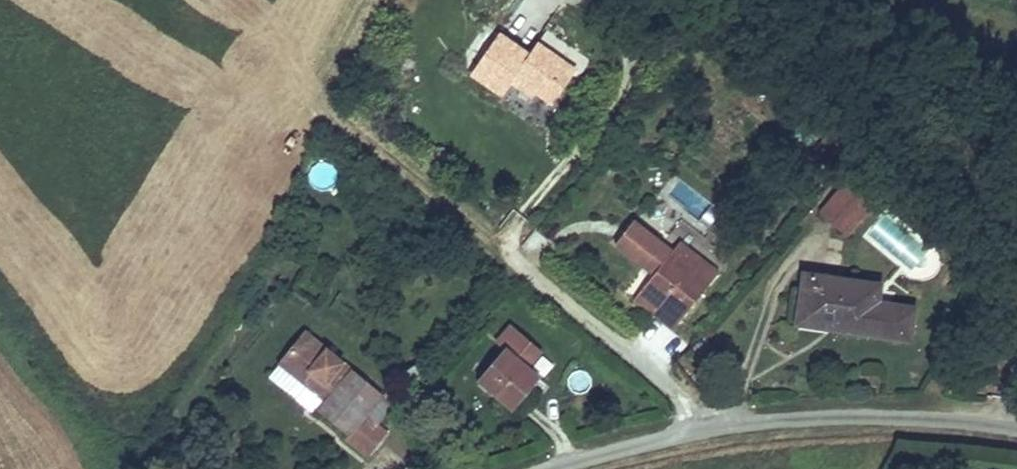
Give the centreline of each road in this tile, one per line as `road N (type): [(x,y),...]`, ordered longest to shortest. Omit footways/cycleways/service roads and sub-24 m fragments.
road 1 (residential): [(1016,428),(889,417),(744,423),(551,468)]

